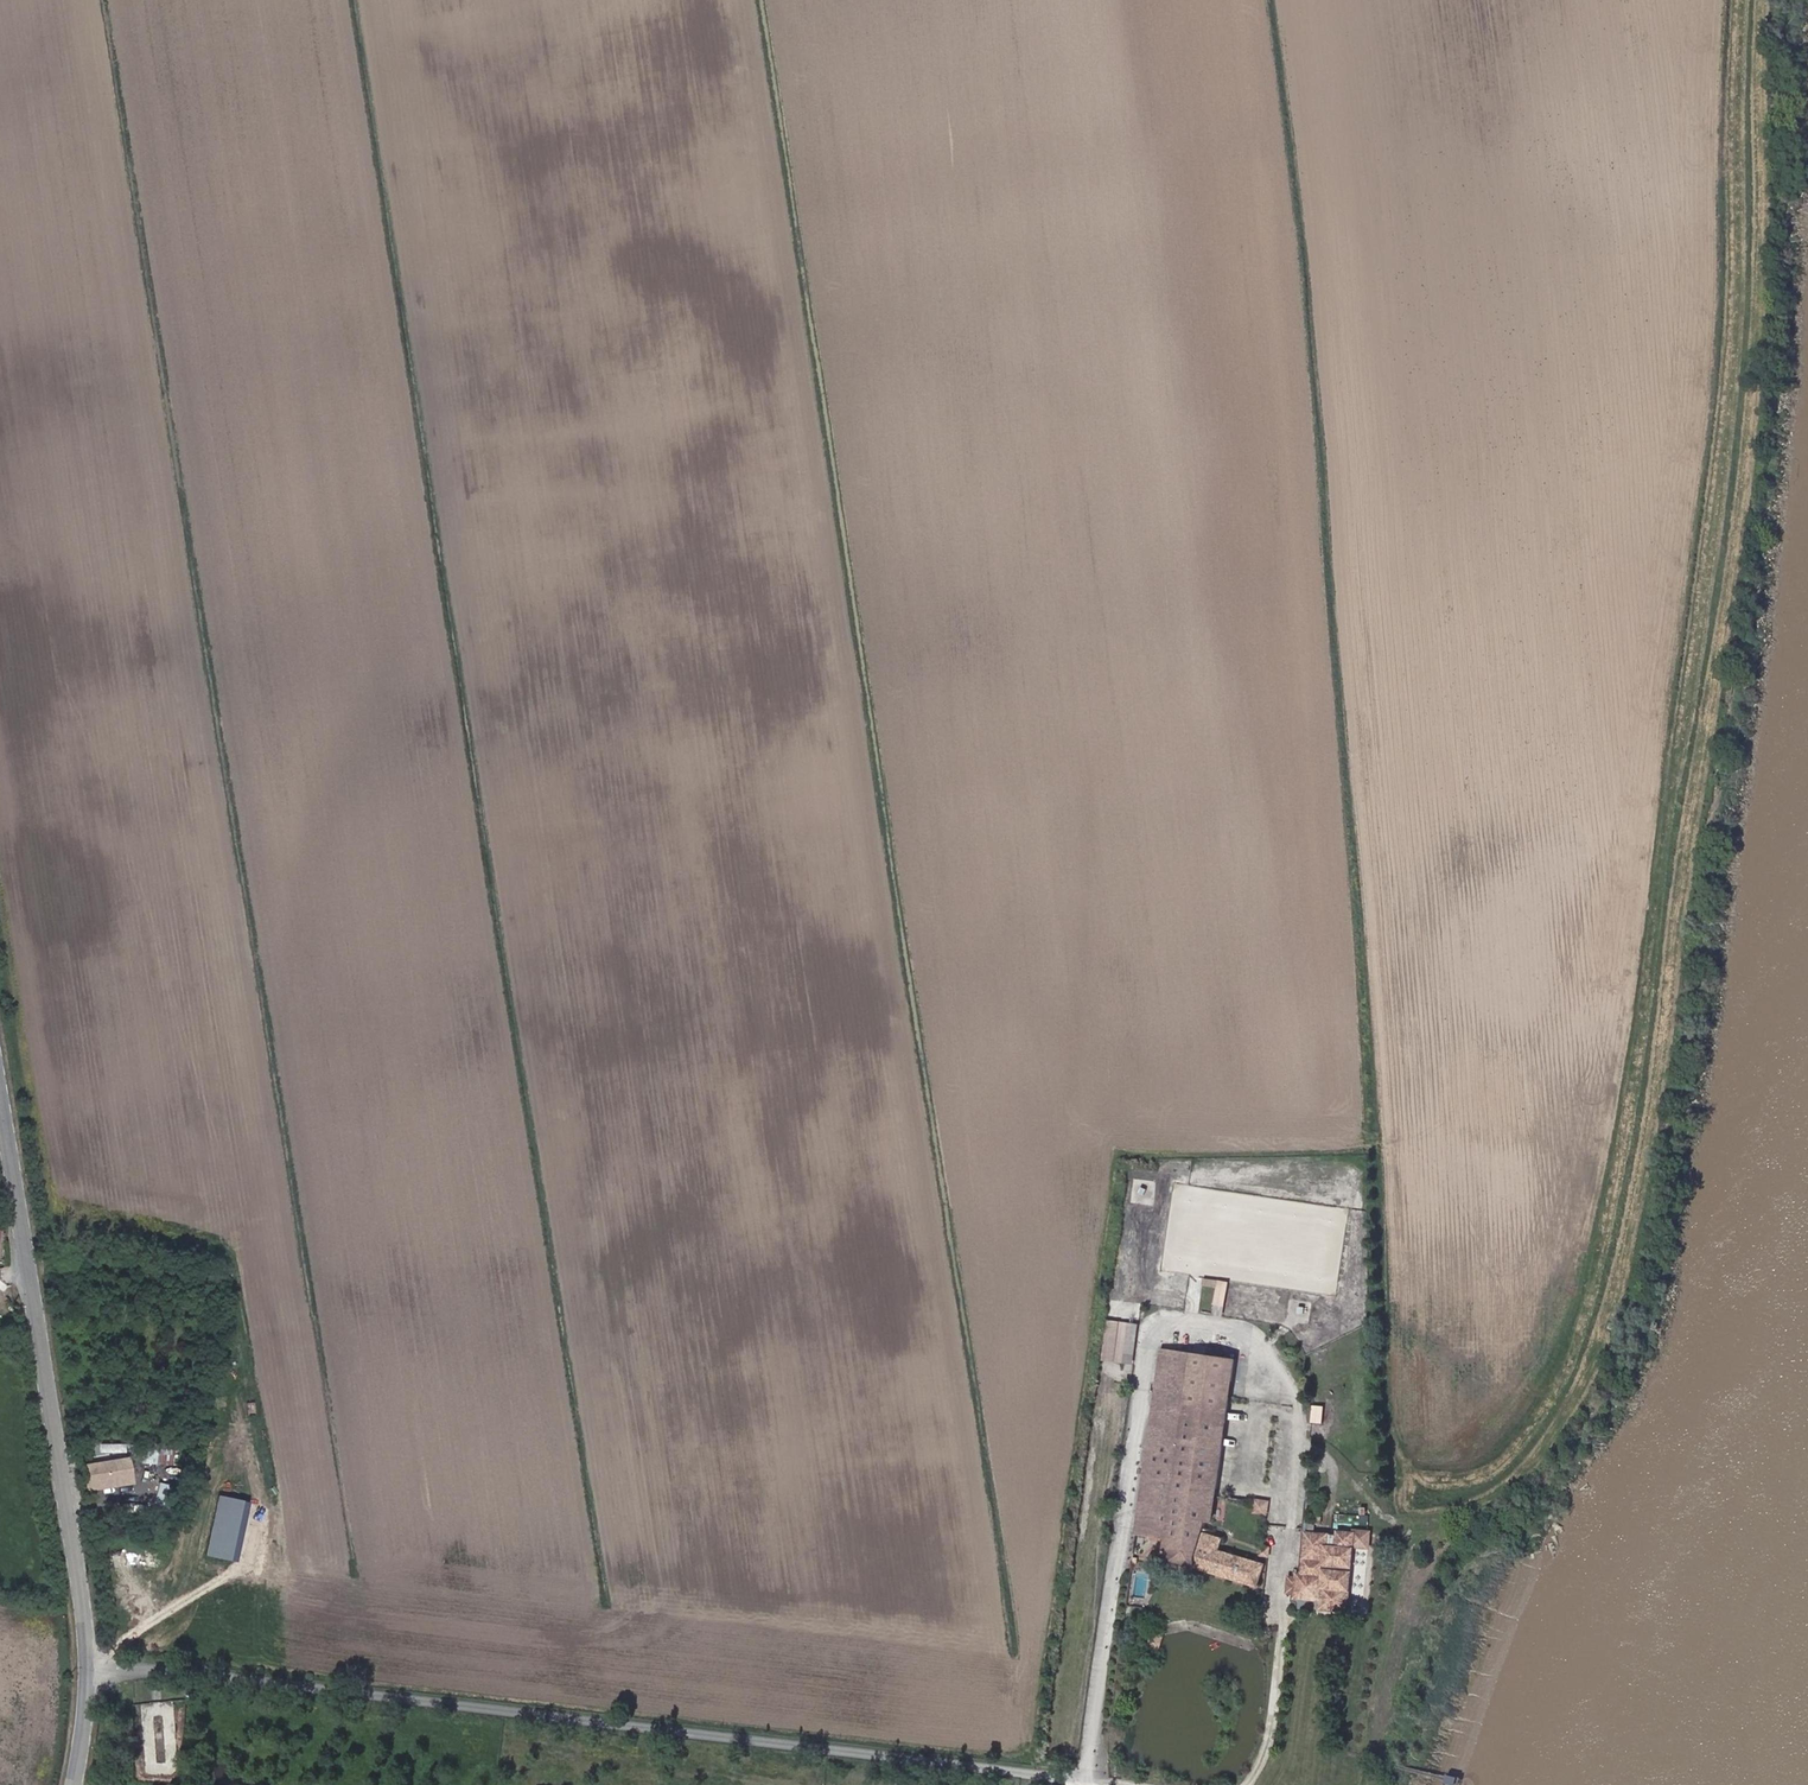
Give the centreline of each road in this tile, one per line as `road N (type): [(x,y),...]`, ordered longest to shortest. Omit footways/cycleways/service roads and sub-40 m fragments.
road 1 (tertiary): [(19,1237),(82,1591),(88,1662),(72,1784)]
road 2 (tertiary): [(19,1237),(0,1112)]

